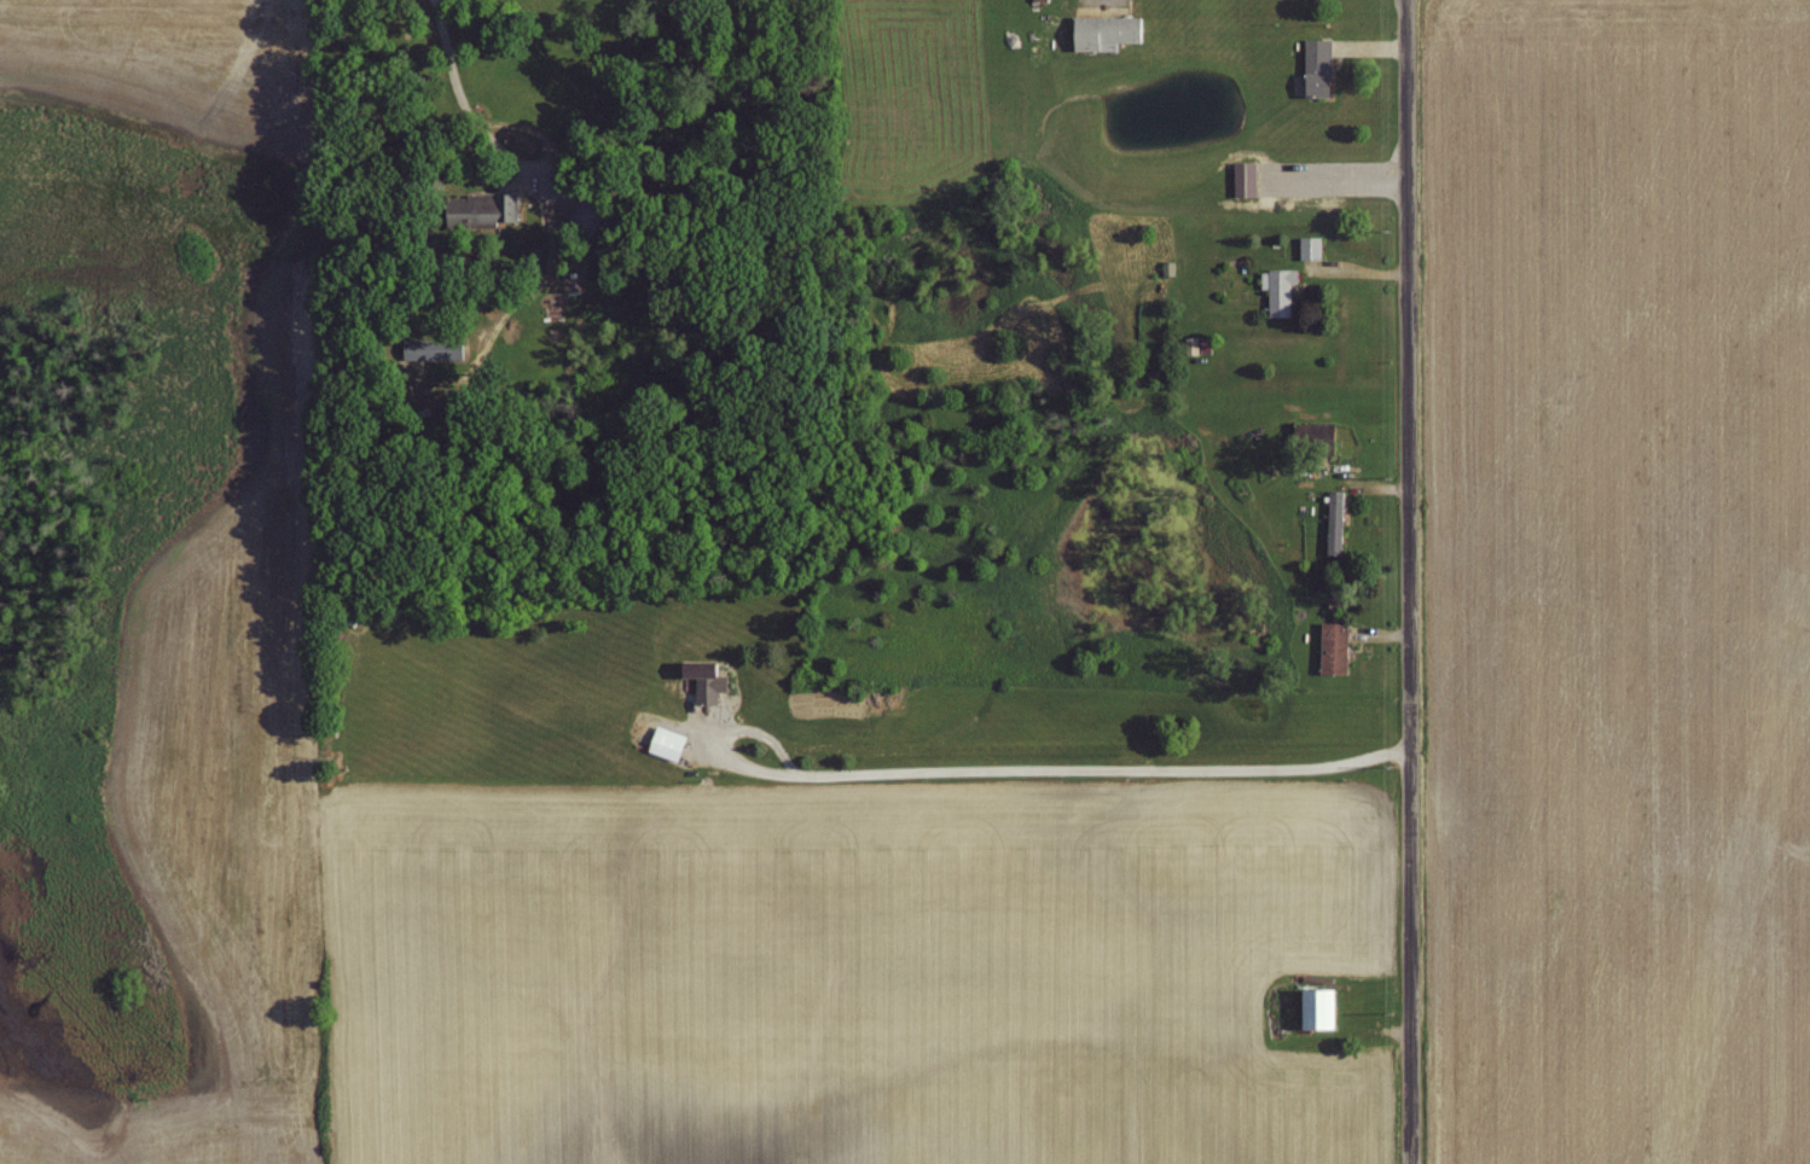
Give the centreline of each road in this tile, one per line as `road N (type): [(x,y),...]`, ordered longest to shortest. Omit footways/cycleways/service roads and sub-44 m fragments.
road 1 (tertiary): [(1411,1163),(1406,0)]

